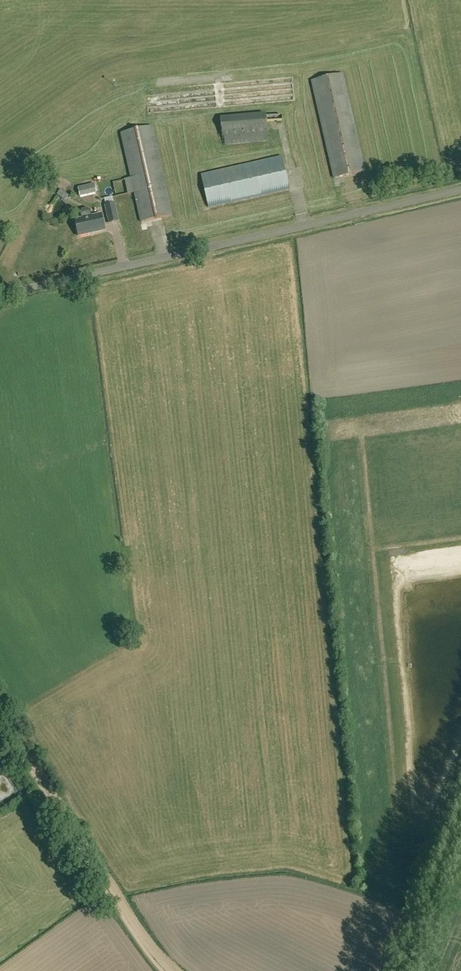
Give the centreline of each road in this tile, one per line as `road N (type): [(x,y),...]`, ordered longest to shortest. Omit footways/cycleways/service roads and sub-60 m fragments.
road 1 (unclassified): [(0,295),(460,190)]
road 2 (track): [(0,711),(171,970)]

